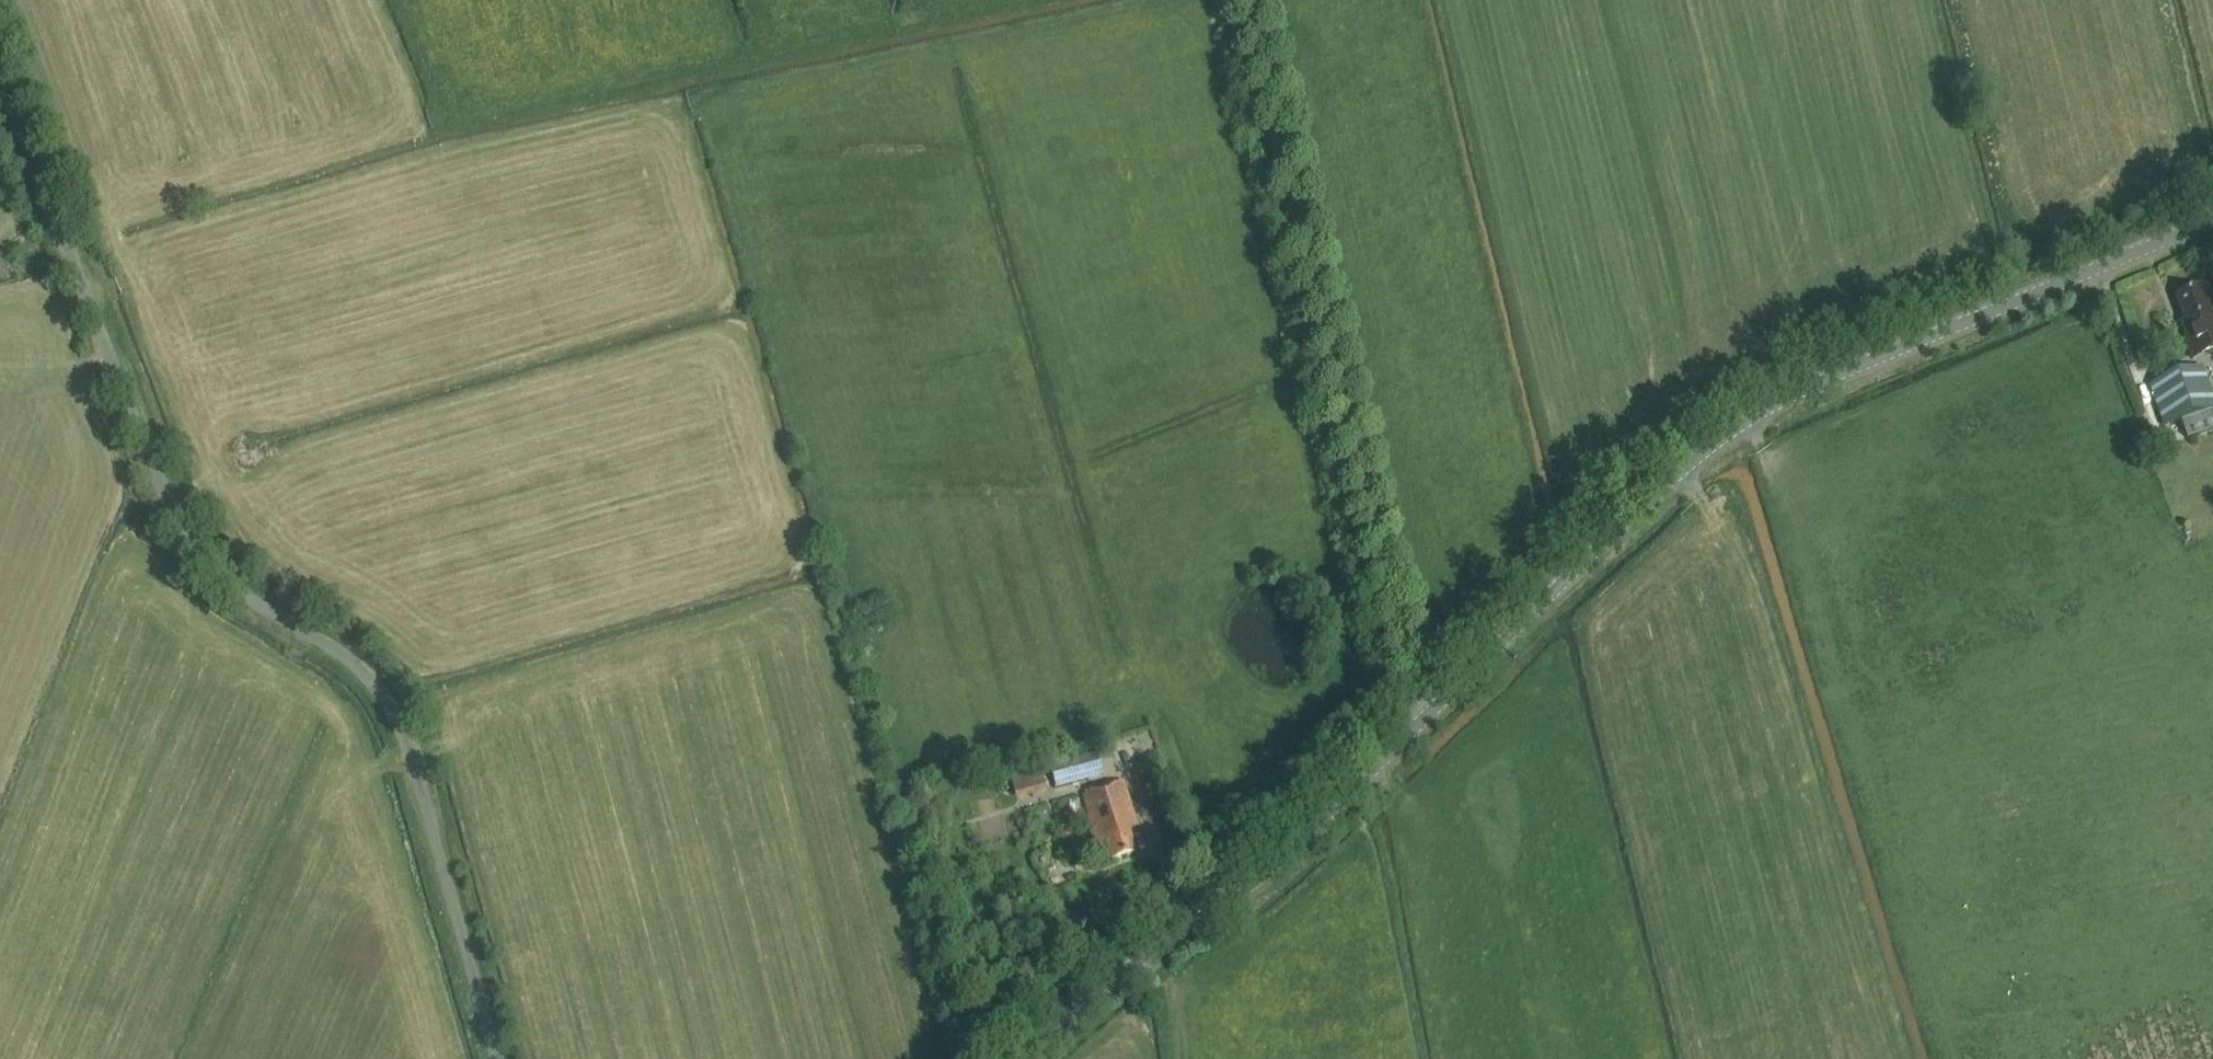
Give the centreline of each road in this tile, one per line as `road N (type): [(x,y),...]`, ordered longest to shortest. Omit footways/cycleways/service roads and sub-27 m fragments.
road 1 (tertiary): [(1030,1058),(1428,715),(1673,478),(1755,415),(2212,219)]
road 2 (unclassified): [(496,1058),(404,727),(356,661),(230,585),(163,492),(0,69)]

